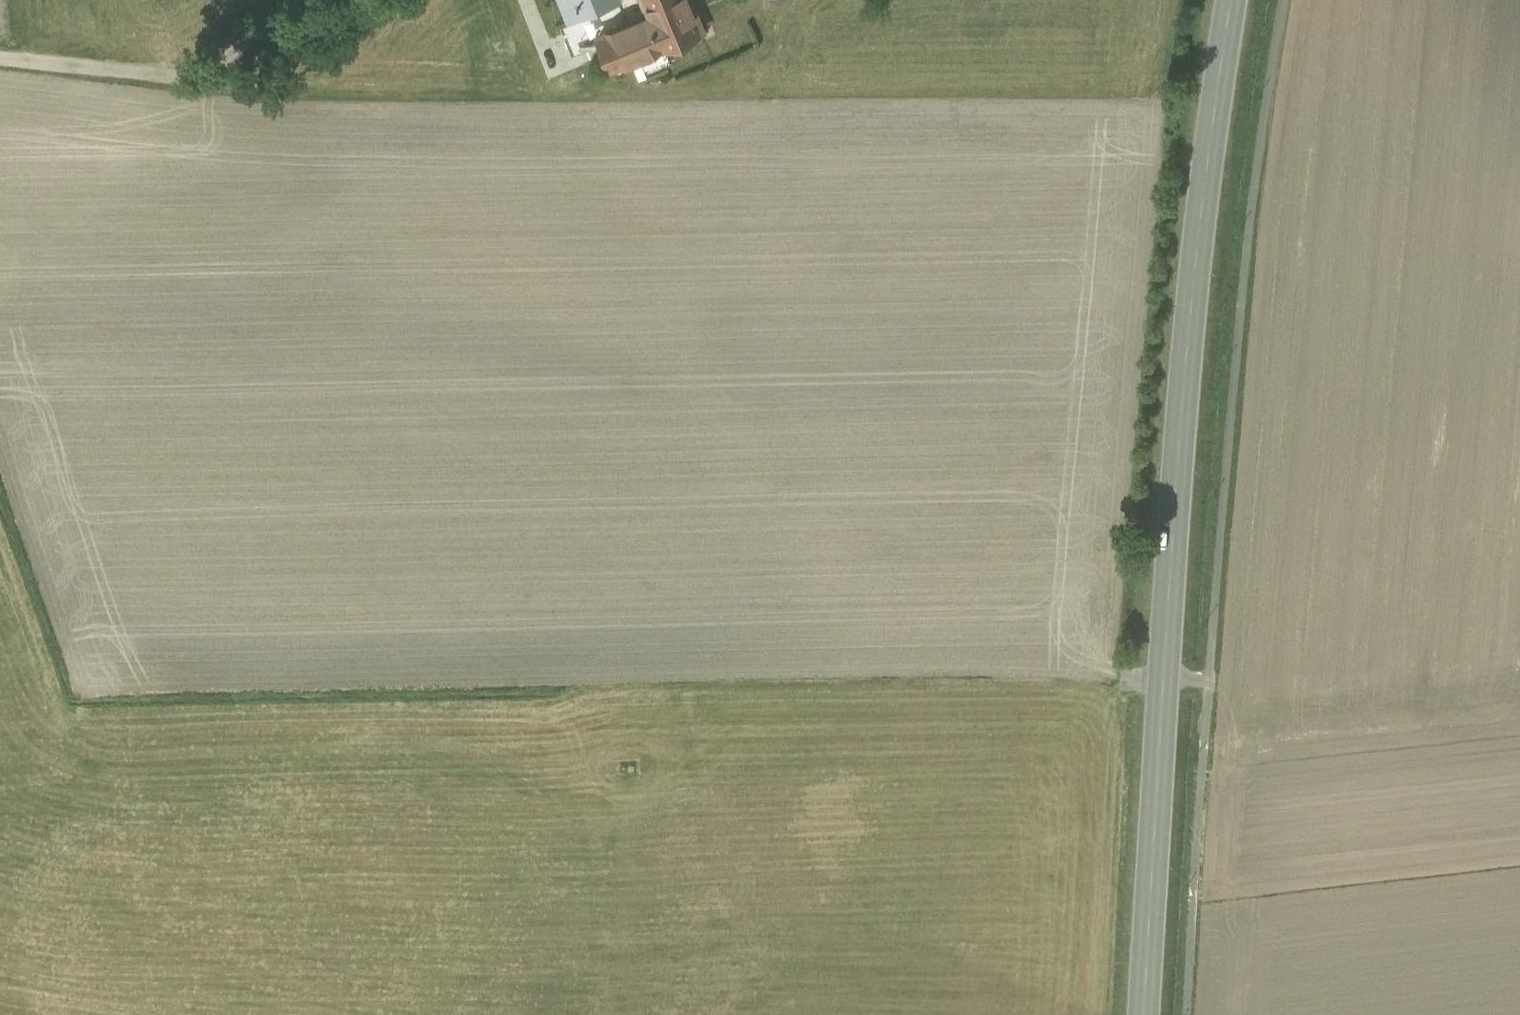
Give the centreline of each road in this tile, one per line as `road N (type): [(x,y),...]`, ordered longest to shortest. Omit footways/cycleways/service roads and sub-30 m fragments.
road 1 (primary): [(1145,1014),(1172,553),(1201,229),(1235,0)]
road 2 (track): [(0,58),(171,73),(210,61),(313,0)]

